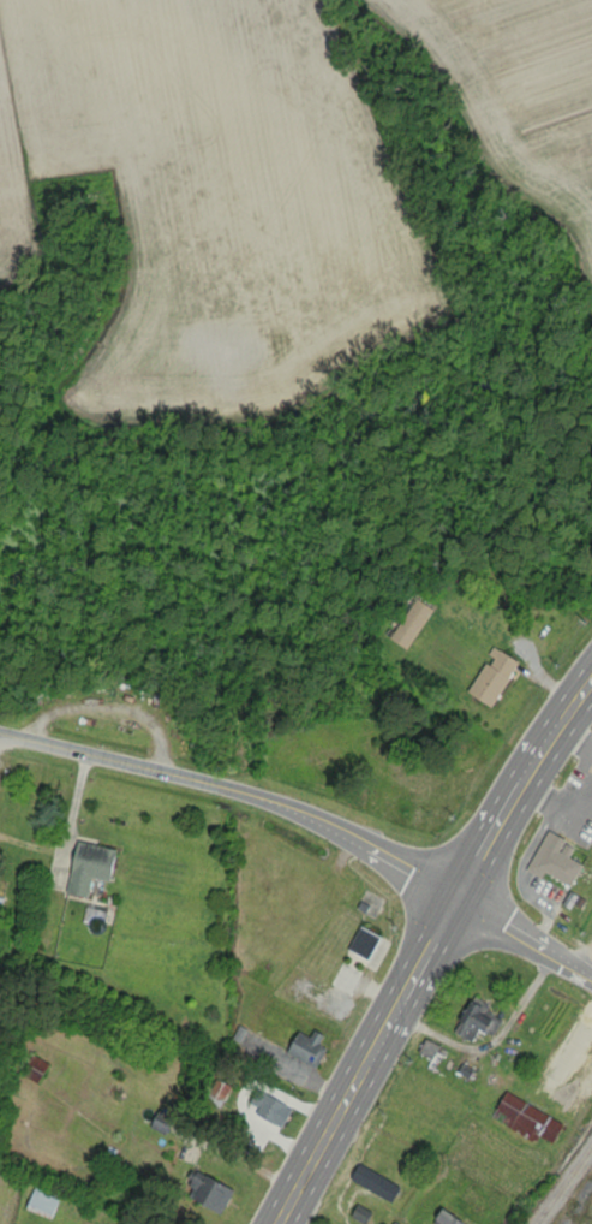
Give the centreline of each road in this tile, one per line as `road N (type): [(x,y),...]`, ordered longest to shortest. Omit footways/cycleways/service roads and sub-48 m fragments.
road 1 (trunk): [(273,1223),(483,827),(591,669)]
road 2 (residential): [(441,905),(349,839),(285,808),(227,788),(0,740)]
road 3 (residential): [(591,989),(441,905)]

